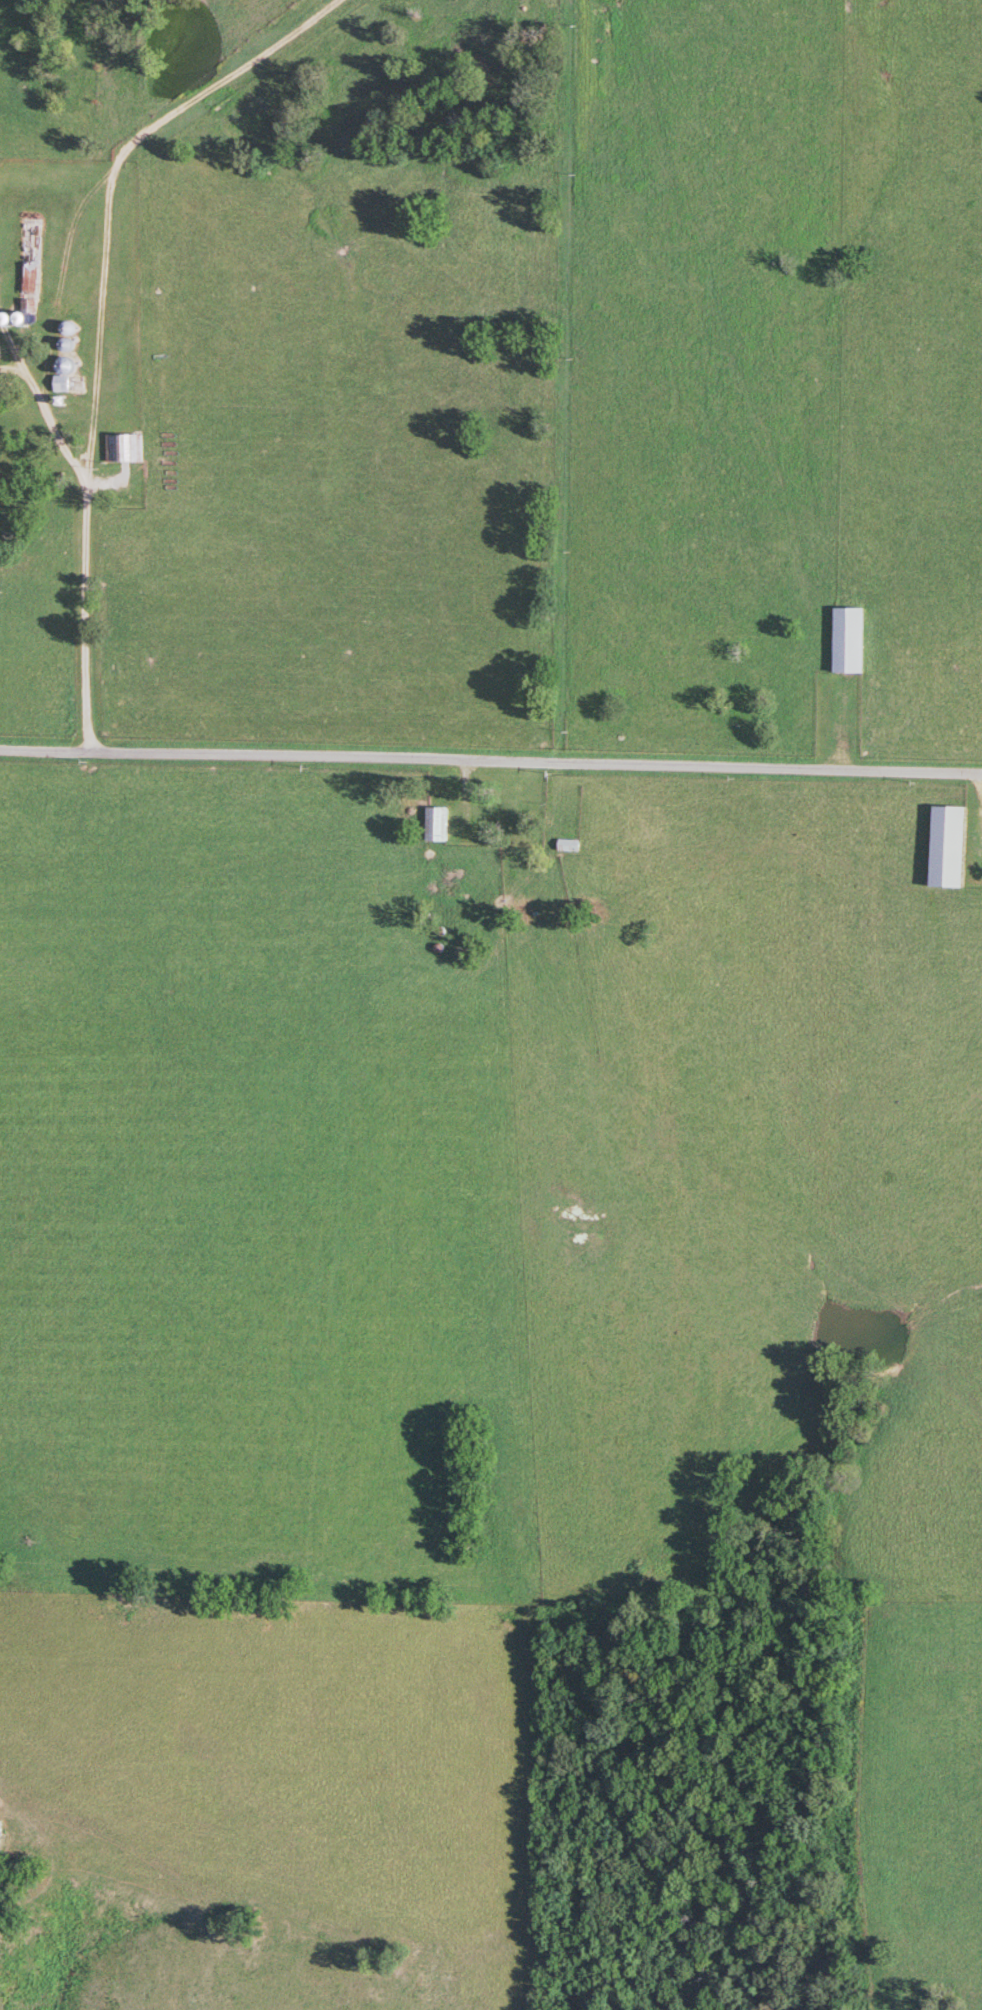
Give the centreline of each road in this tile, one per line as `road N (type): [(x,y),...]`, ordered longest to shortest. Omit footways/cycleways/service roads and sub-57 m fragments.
road 1 (residential): [(981,773),(0,748)]

